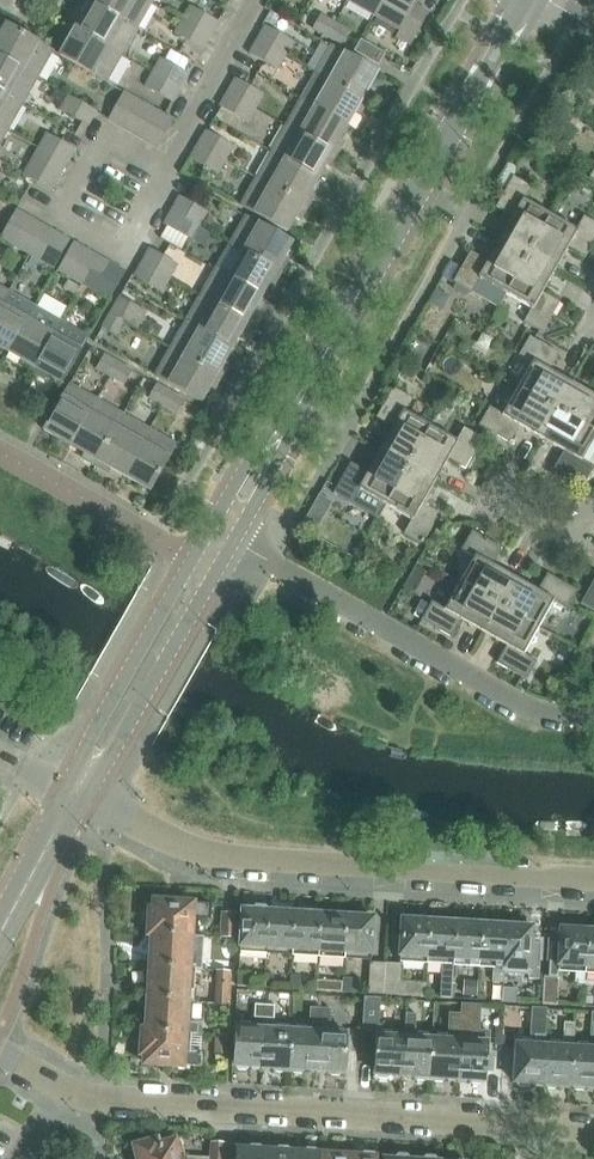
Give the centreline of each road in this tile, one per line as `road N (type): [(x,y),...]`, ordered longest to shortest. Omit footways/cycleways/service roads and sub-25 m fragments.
road 1 (residential): [(593,1121),(114,1105),(69,1094),(0,1056)]
road 2 (residential): [(593,878),(211,852),(78,790)]
road 3 (residential): [(274,446),(523,0)]
road 4 (residential): [(593,718),(517,705),(232,541)]
road 5 (residential): [(210,529),(88,742),(78,790)]
road 6 (residential): [(78,790),(114,750),(232,541)]
road 7 (unclassified): [(0,935),(78,790)]
road 8 (residential): [(454,475),(556,523),(593,504)]

